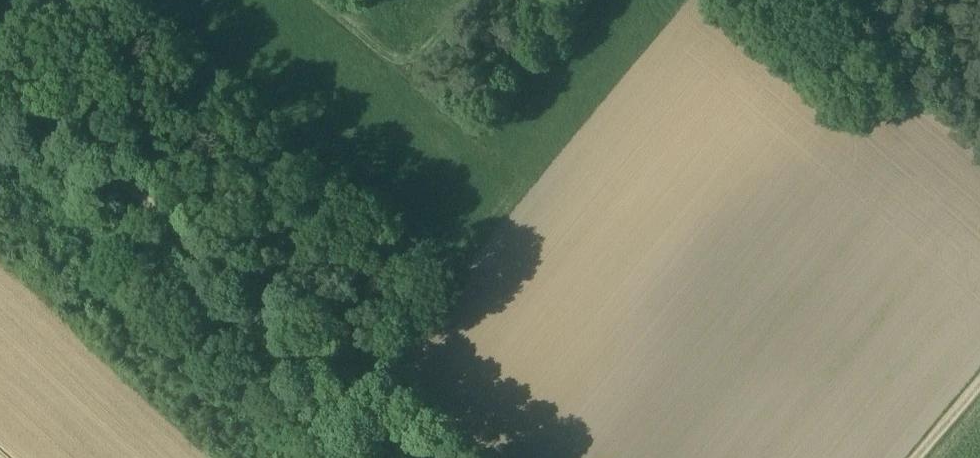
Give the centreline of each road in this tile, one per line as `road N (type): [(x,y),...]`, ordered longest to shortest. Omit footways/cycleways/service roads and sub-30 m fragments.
road 1 (track): [(0,61),(449,457)]

